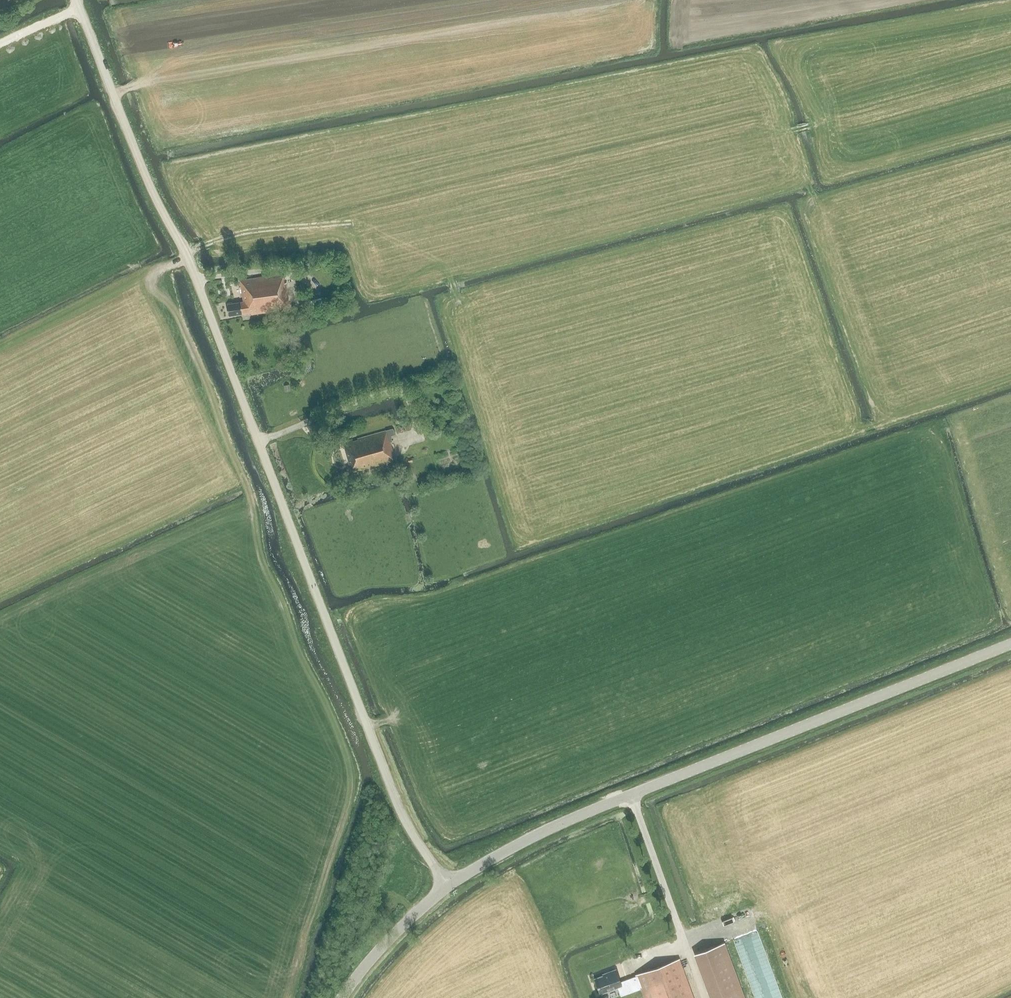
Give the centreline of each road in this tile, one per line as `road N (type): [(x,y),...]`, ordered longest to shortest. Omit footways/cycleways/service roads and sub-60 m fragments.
road 1 (tertiary): [(447,888),(403,816),(193,267),(150,189),(77,0)]
road 2 (tertiary): [(447,888),(539,833),(1010,646)]
road 3 (tertiary): [(344,997),(403,924),(447,888)]

